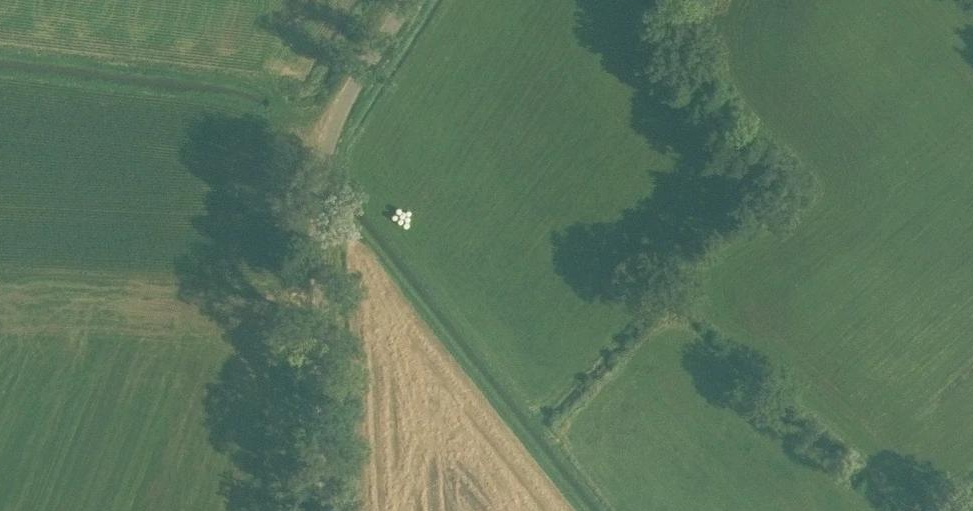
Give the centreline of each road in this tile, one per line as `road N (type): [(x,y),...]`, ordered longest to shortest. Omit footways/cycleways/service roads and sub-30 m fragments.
road 1 (unclassified): [(334,510),(318,157),(323,130),(407,0)]

